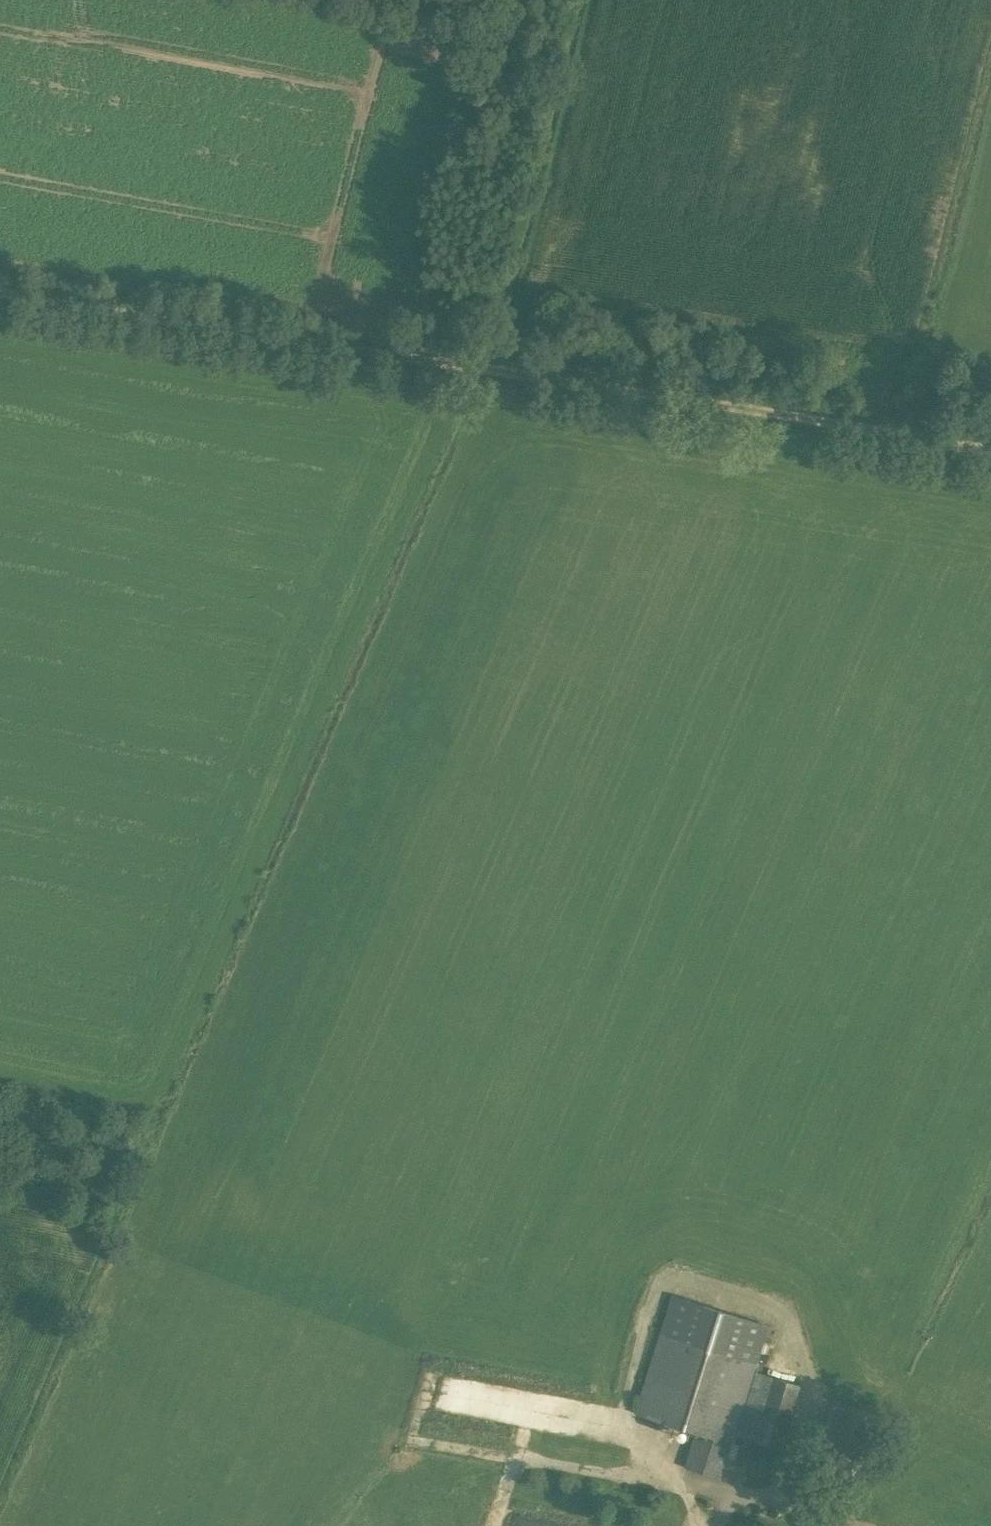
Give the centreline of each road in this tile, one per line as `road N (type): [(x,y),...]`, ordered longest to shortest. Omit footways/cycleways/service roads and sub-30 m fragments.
road 1 (track): [(990,448),(0,286)]

